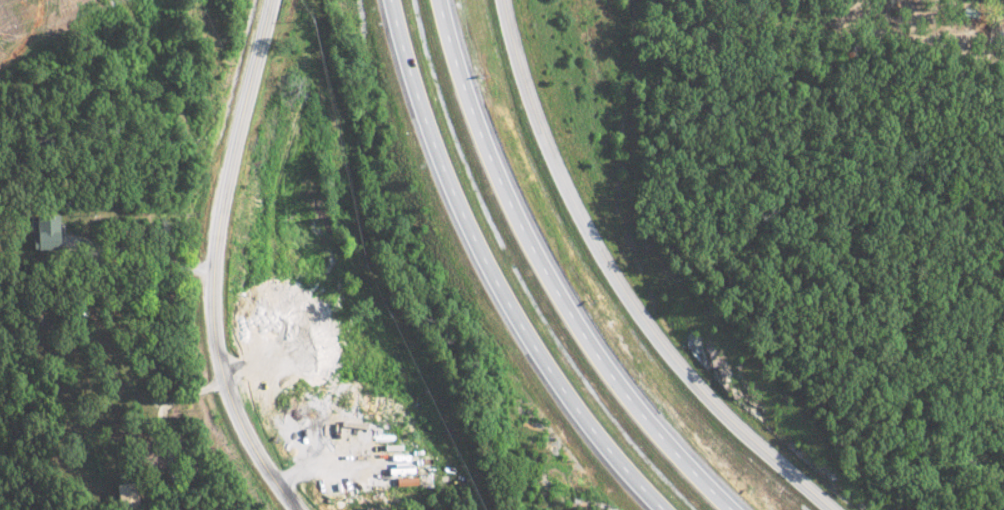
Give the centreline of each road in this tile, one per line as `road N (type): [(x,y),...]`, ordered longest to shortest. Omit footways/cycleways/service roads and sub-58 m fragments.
road 1 (residential): [(839,509),(747,429),(608,264),(566,200),(499,0)]
road 2 (motorway): [(733,509),(650,424),(537,271),(495,182),(435,0)]
road 3 (motorway): [(389,0),(417,112),(476,249),(528,338),(665,509)]
road 4 (tertiary): [(304,509),(246,422),(220,325),(227,214),(274,0)]

